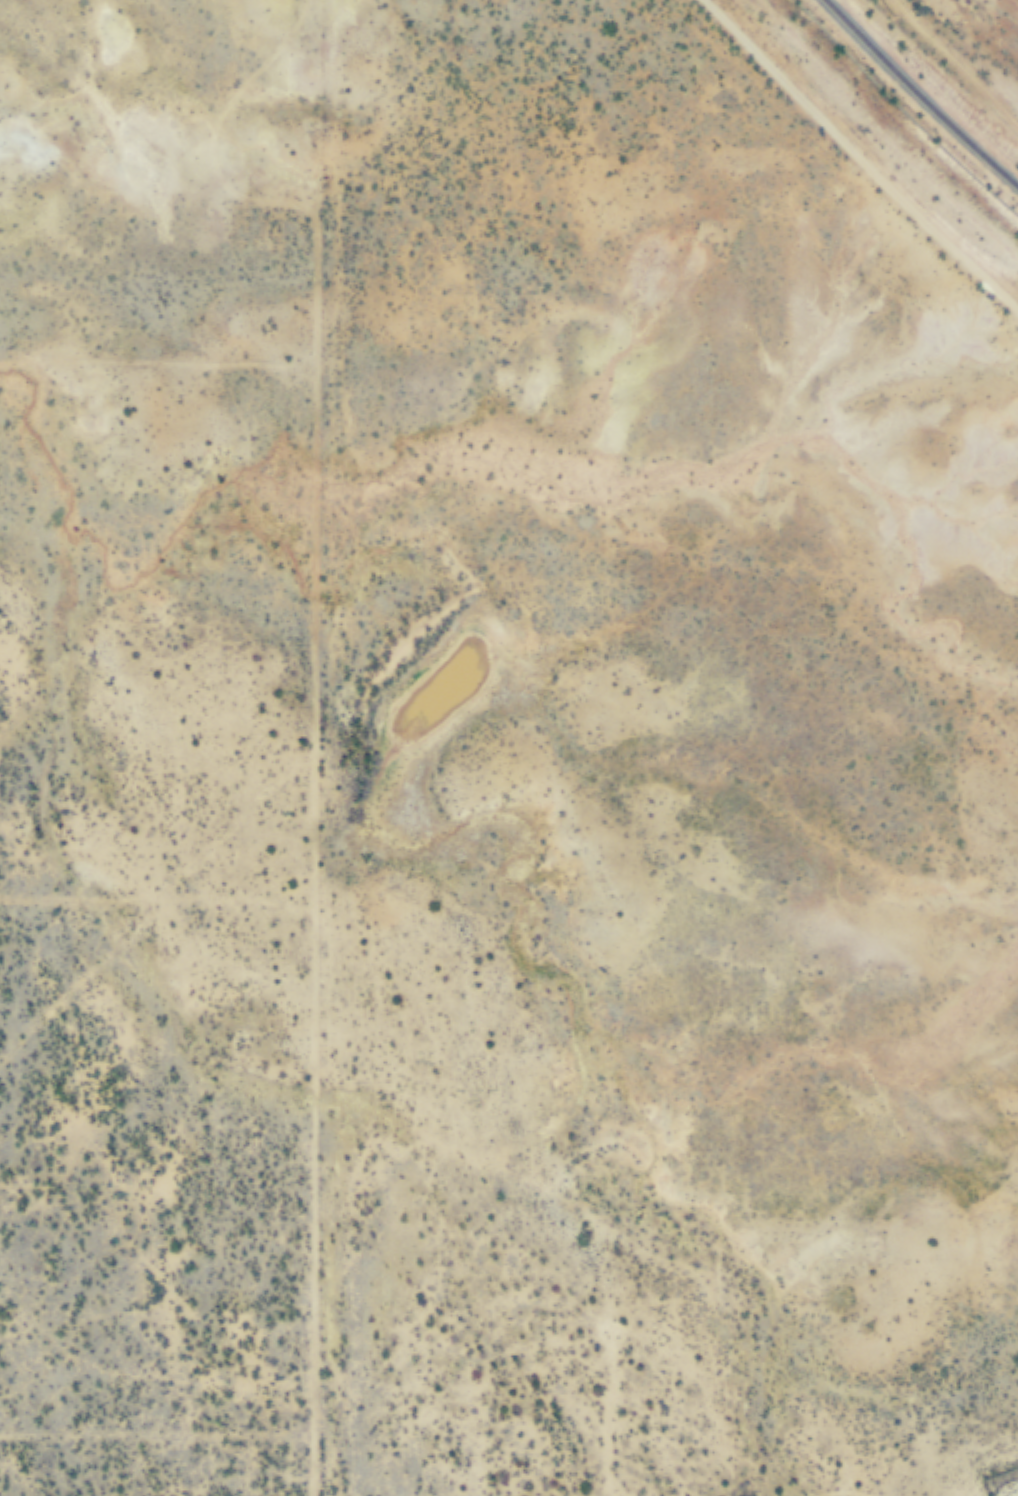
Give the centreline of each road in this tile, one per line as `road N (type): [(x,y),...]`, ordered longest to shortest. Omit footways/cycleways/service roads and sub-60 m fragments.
road 1 (track): [(1017,312),(895,211),(690,0)]

